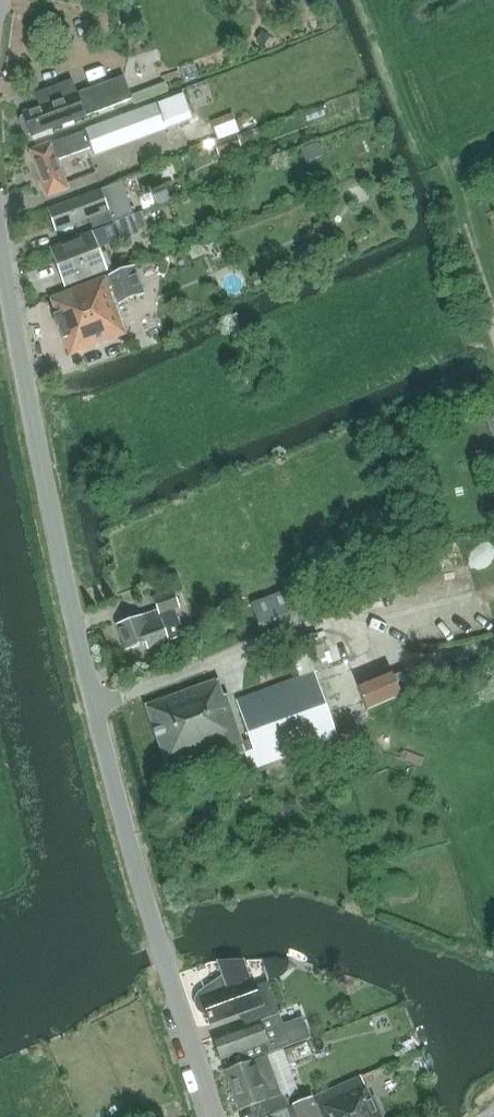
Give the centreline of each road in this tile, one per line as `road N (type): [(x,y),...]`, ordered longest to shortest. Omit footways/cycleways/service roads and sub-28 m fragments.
road 1 (unclassified): [(217,1116),(171,984),(87,680),(0,235)]

